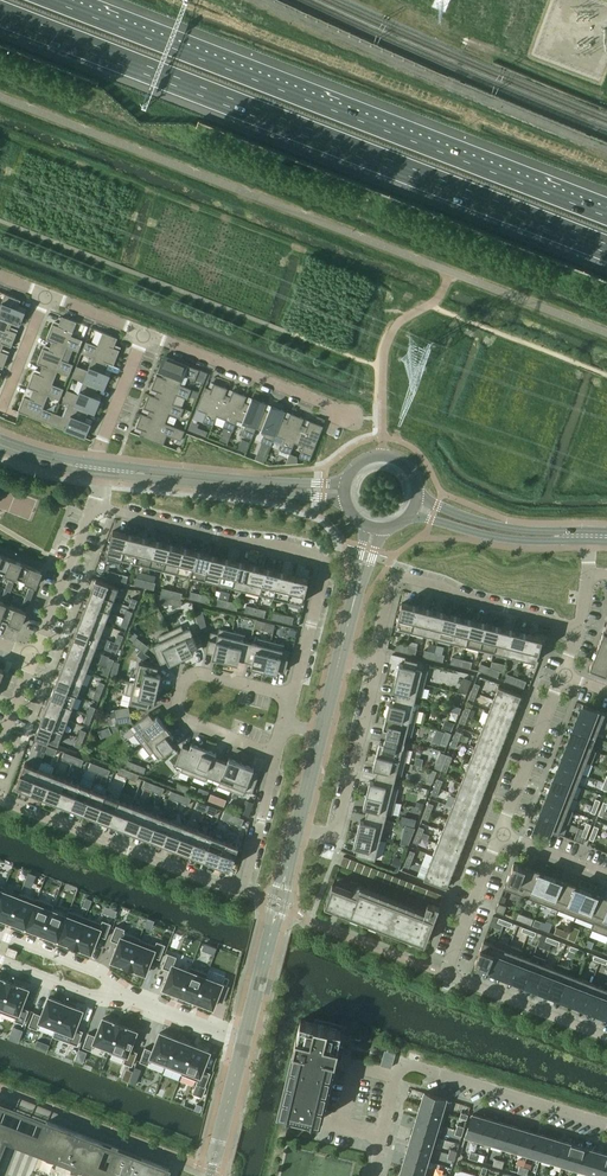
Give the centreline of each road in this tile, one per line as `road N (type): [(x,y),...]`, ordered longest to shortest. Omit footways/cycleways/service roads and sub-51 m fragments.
road 1 (motorway): [(0,13),(606,248)]
road 2 (motorway): [(606,217),(49,0)]
road 3 (residential): [(0,800),(242,890),(275,756)]
road 4 (residential): [(606,1126),(400,1063),(373,1175)]
road 5 (residential): [(502,834),(444,974),(606,1038)]
road 6 (residential): [(577,628),(401,572),(376,667)]
road 7 (residential): [(91,509),(229,545),(324,556),(325,574)]
road 8 (tertiary): [(97,475),(346,500)]
road 9 (tertiary): [(346,483),(97,463)]
road 10 (residential): [(275,756),(181,719),(175,701),(187,680),(211,678),(290,698)]
road 11 (residential): [(144,334),(347,413)]
road 12 (residential): [(376,667),(335,840),(307,833)]
road 13 (tertiary): [(411,513),(507,540),(588,542)]
road 14 (tertiary): [(587,531),(508,528),(418,498)]
road 15 (residential): [(566,676),(502,834)]
road 16 (residential): [(32,656),(91,509)]
road 17 (tertiary): [(243,1044),(210,1175)]
road 18 (residential): [(96,455),(144,334)]
road 19 (residential): [(232,1040),(112,991)]
road 20 (residential): [(290,698),(325,574)]
road 21 (residential): [(112,991),(103,975),(0,936)]
road 22 (residential): [(0,409),(45,296)]

